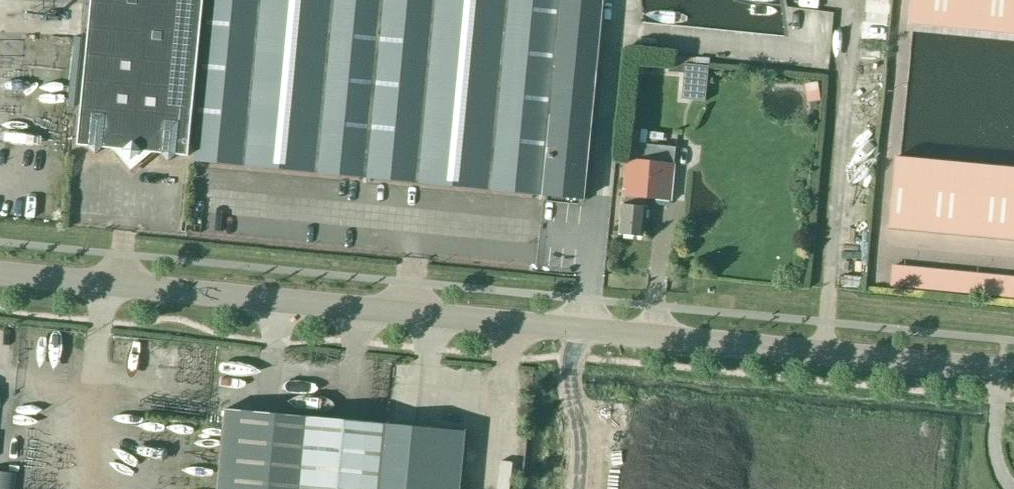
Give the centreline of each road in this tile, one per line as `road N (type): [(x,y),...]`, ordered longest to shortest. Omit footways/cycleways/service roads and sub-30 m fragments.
road 1 (tertiary): [(612,331),(0,273)]
road 2 (tertiary): [(1013,370),(612,331)]
road 3 (residential): [(612,331),(597,488)]

